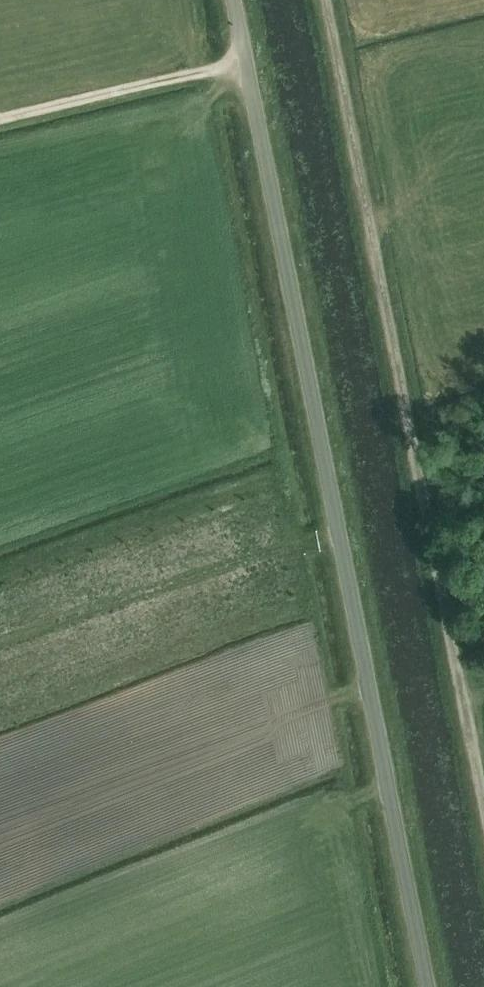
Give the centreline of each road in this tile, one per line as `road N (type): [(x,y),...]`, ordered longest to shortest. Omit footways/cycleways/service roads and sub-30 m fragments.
road 1 (unclassified): [(429,986),(234,0)]
road 2 (track): [(463,704),(319,0)]
road 3 (track): [(483,826),(463,704)]

